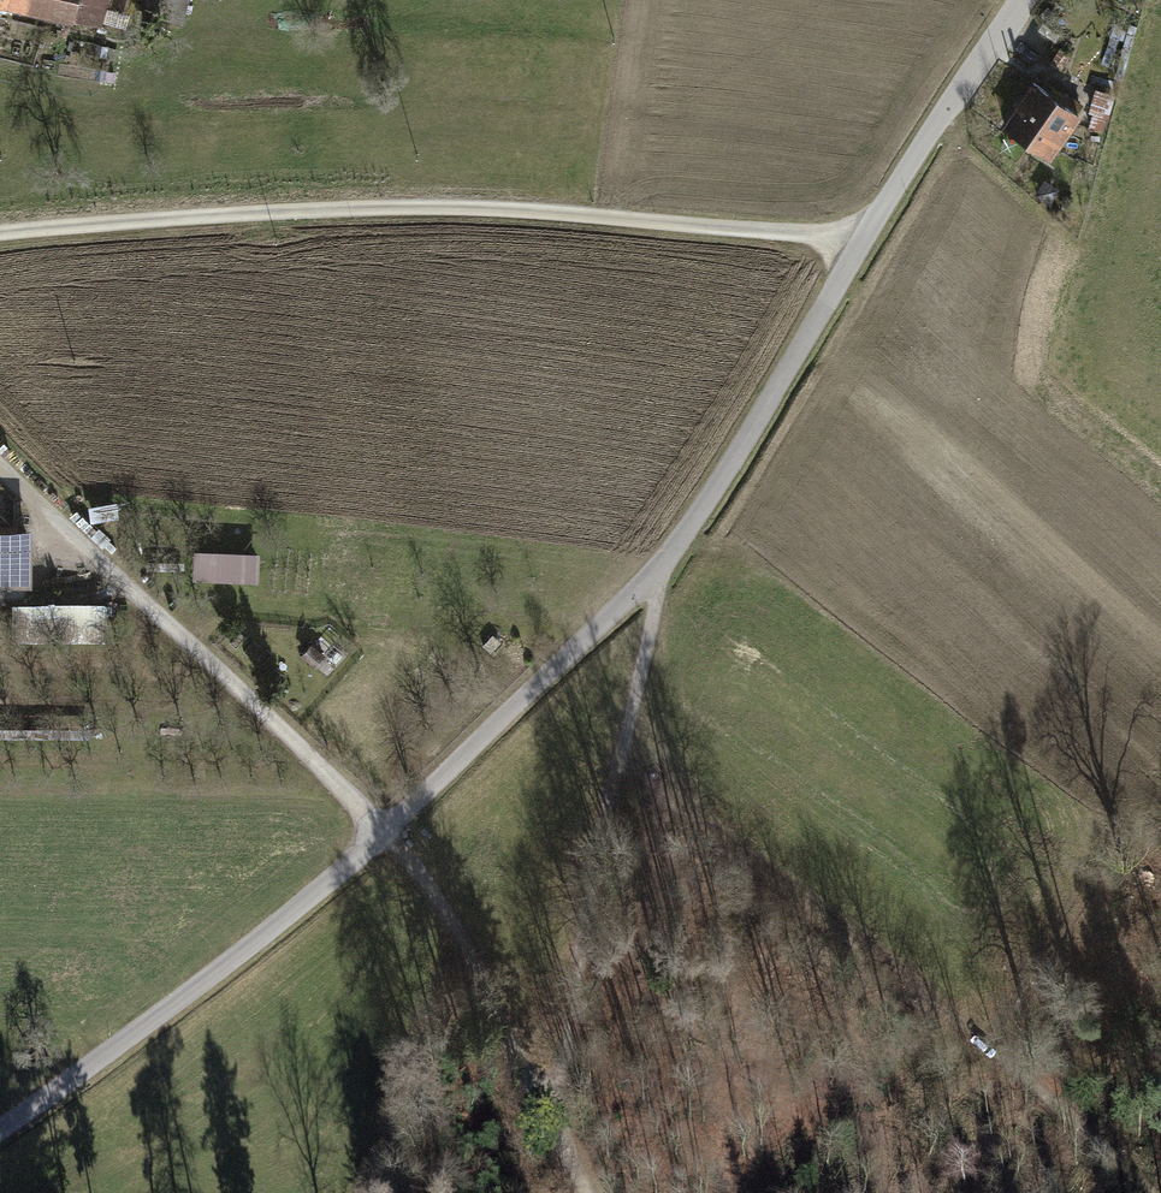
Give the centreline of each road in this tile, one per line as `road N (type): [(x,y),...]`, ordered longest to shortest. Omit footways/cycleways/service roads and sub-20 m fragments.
road 1 (residential): [(1024,0),(665,559),(384,832)]
road 2 (track): [(0,231),(447,207),(866,240)]
road 3 (track): [(620,780),(959,1020),(1152,1192)]
road 4 (track): [(0,461),(384,832)]
road 5 (track): [(384,832),(260,937),(0,1132)]
road 6 (track): [(620,780),(549,1109)]
road 7 (track): [(549,1109),(449,919),(384,832)]
road 8 (track): [(665,559),(620,780)]

